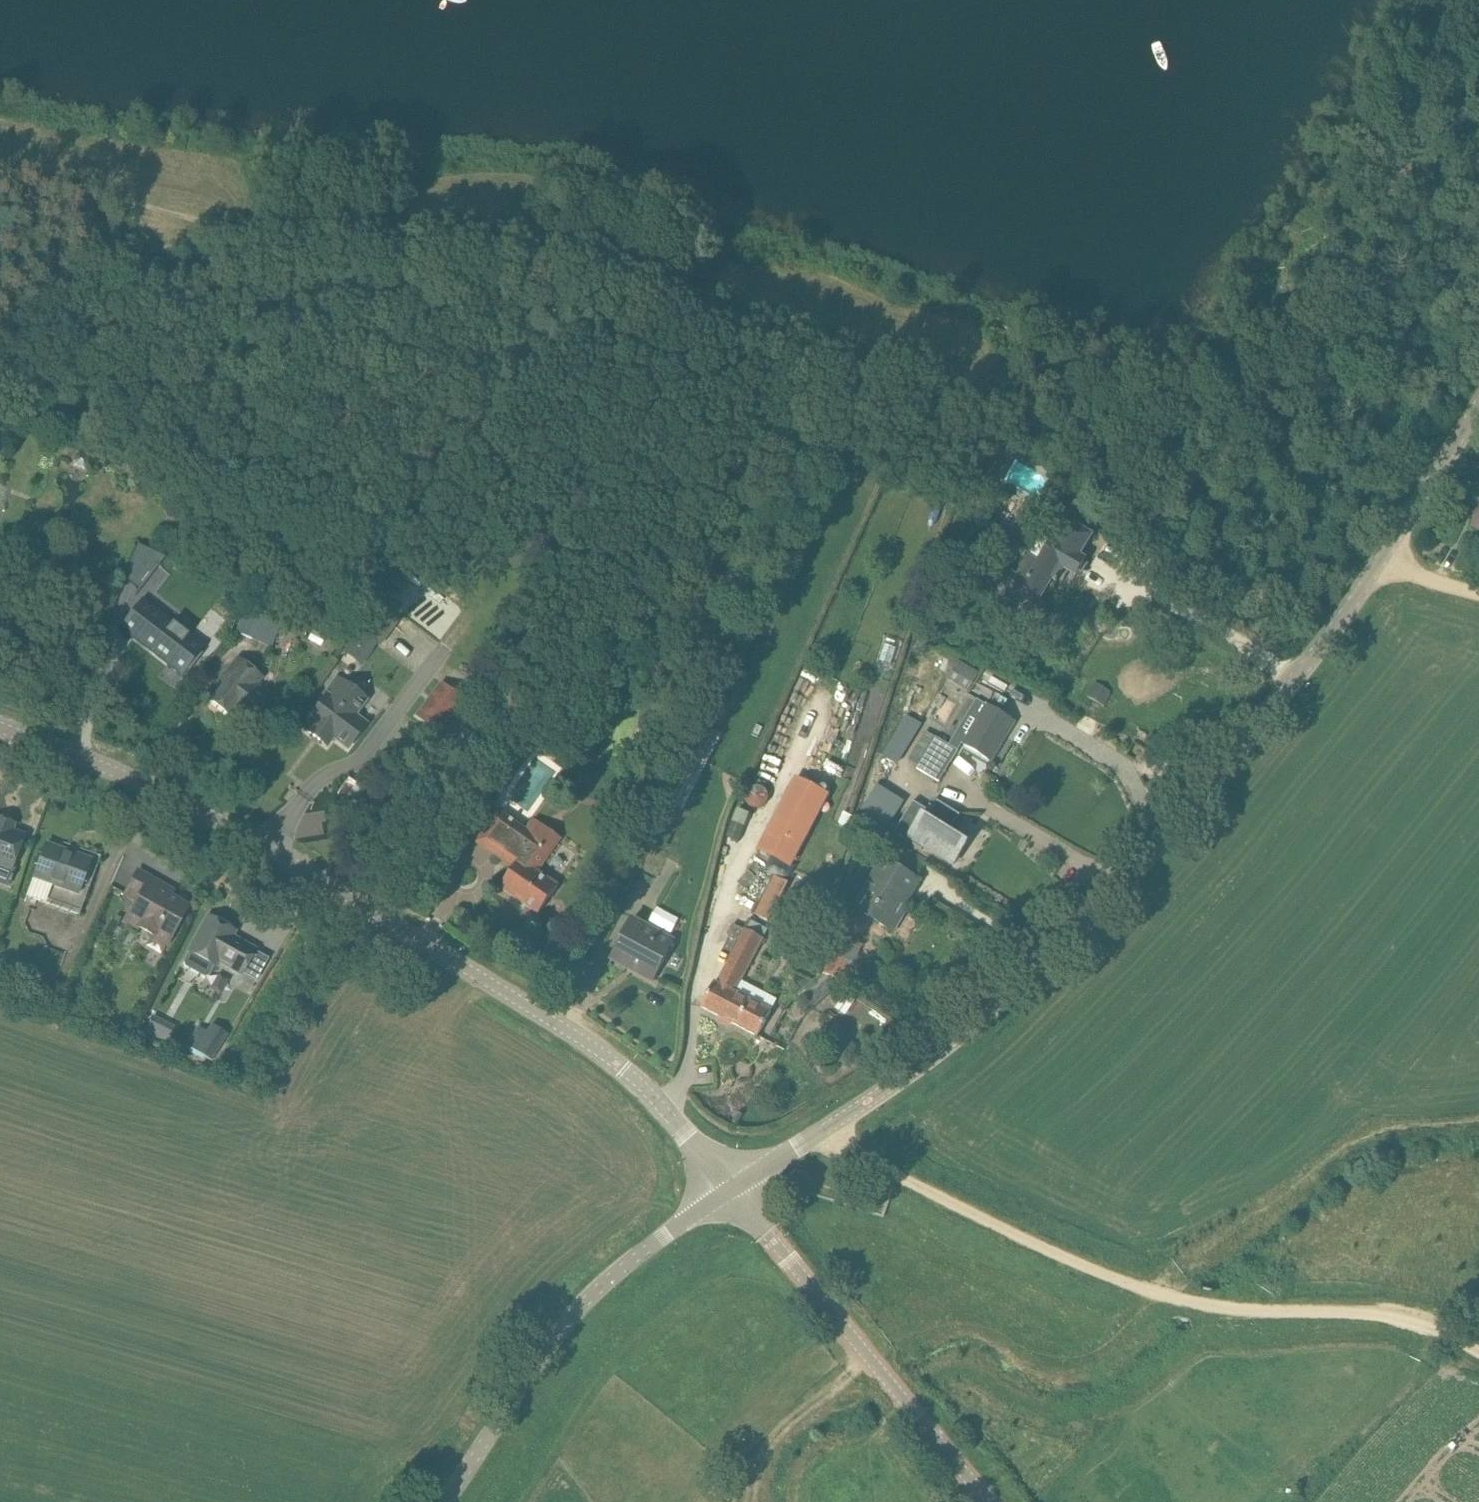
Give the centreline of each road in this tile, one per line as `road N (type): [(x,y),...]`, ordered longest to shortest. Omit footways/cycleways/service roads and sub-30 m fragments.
road 1 (tertiary): [(836,1125),(1022,997),(1145,865),(1390,551),(1478,415)]
road 2 (unclassified): [(731,1187),(666,1107),(623,1071),(263,832),(0,728)]
road 3 (unclassified): [(1478,1346),(1415,1315),(1229,1311),(1137,1290),(954,1205),(888,1169),(836,1125)]
road 4 (tertiary): [(448,1501),(565,1332),(626,1265),(731,1187)]
road 5 (unclassified): [(992,1501),(731,1187)]
road 6 (tertiary): [(731,1187),(836,1125)]

